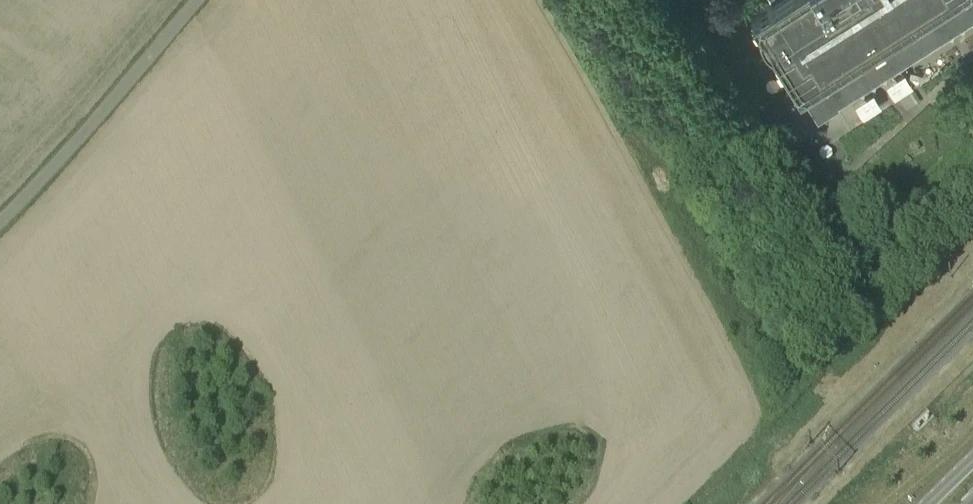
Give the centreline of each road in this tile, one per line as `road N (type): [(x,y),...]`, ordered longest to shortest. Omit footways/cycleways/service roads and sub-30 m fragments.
road 1 (unclassified): [(197,0),(0,221)]

